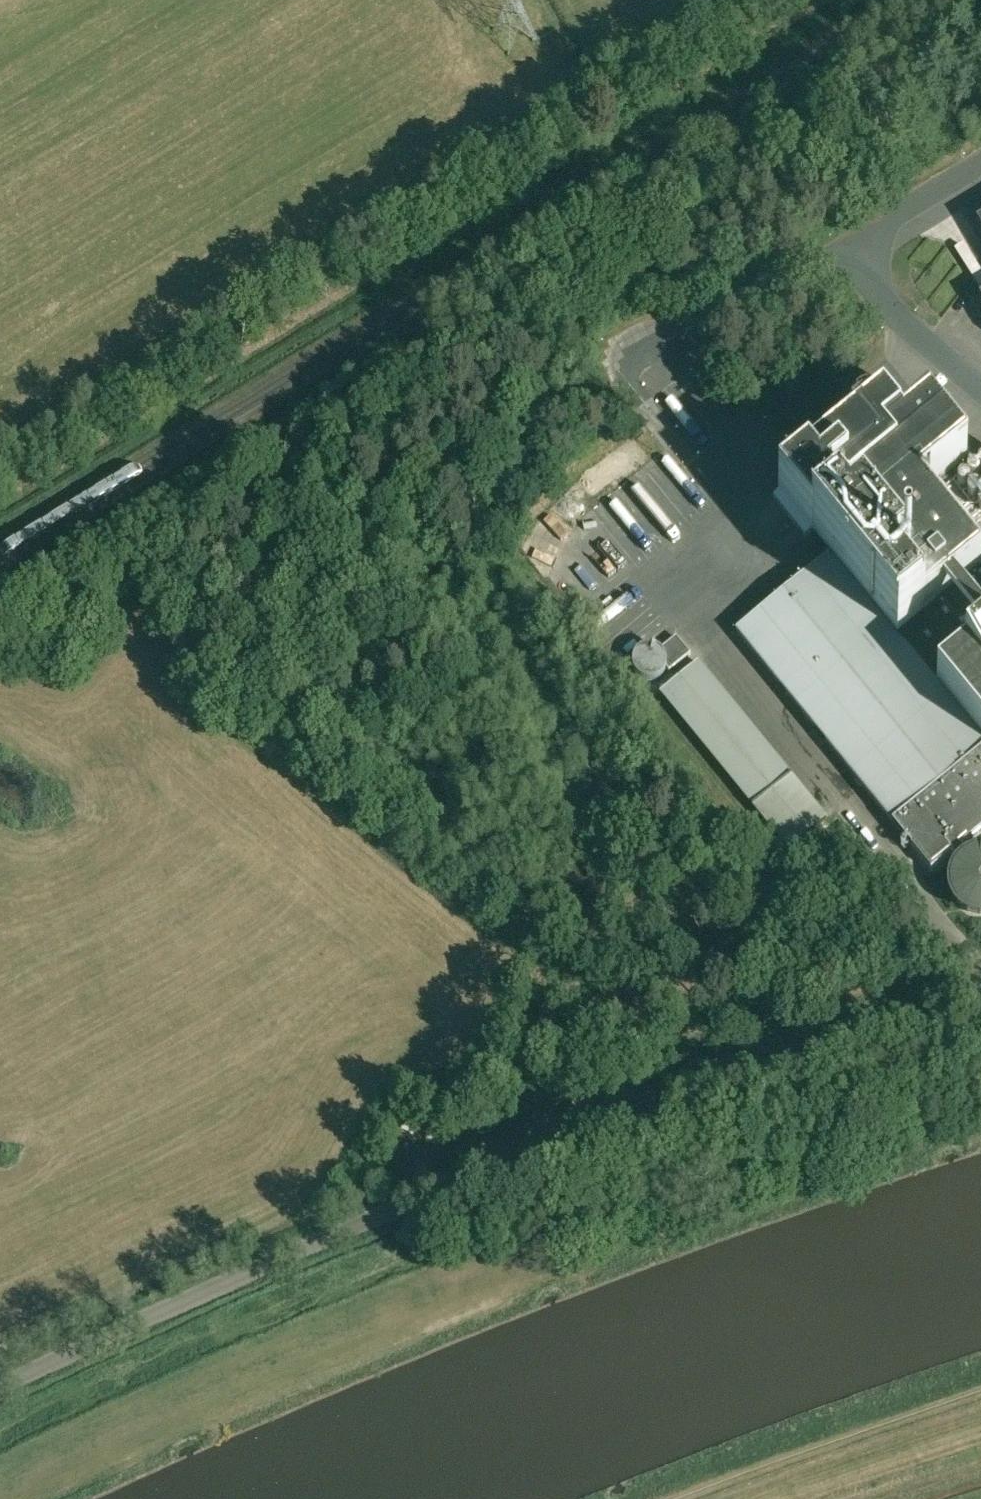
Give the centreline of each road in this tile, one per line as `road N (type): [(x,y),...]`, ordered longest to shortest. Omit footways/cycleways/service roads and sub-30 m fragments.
road 1 (unclassified): [(0,1386),(395,1205),(980,994)]
road 2 (unclassified): [(980,386),(901,313),(888,280),(891,244),(904,223),(980,175)]

